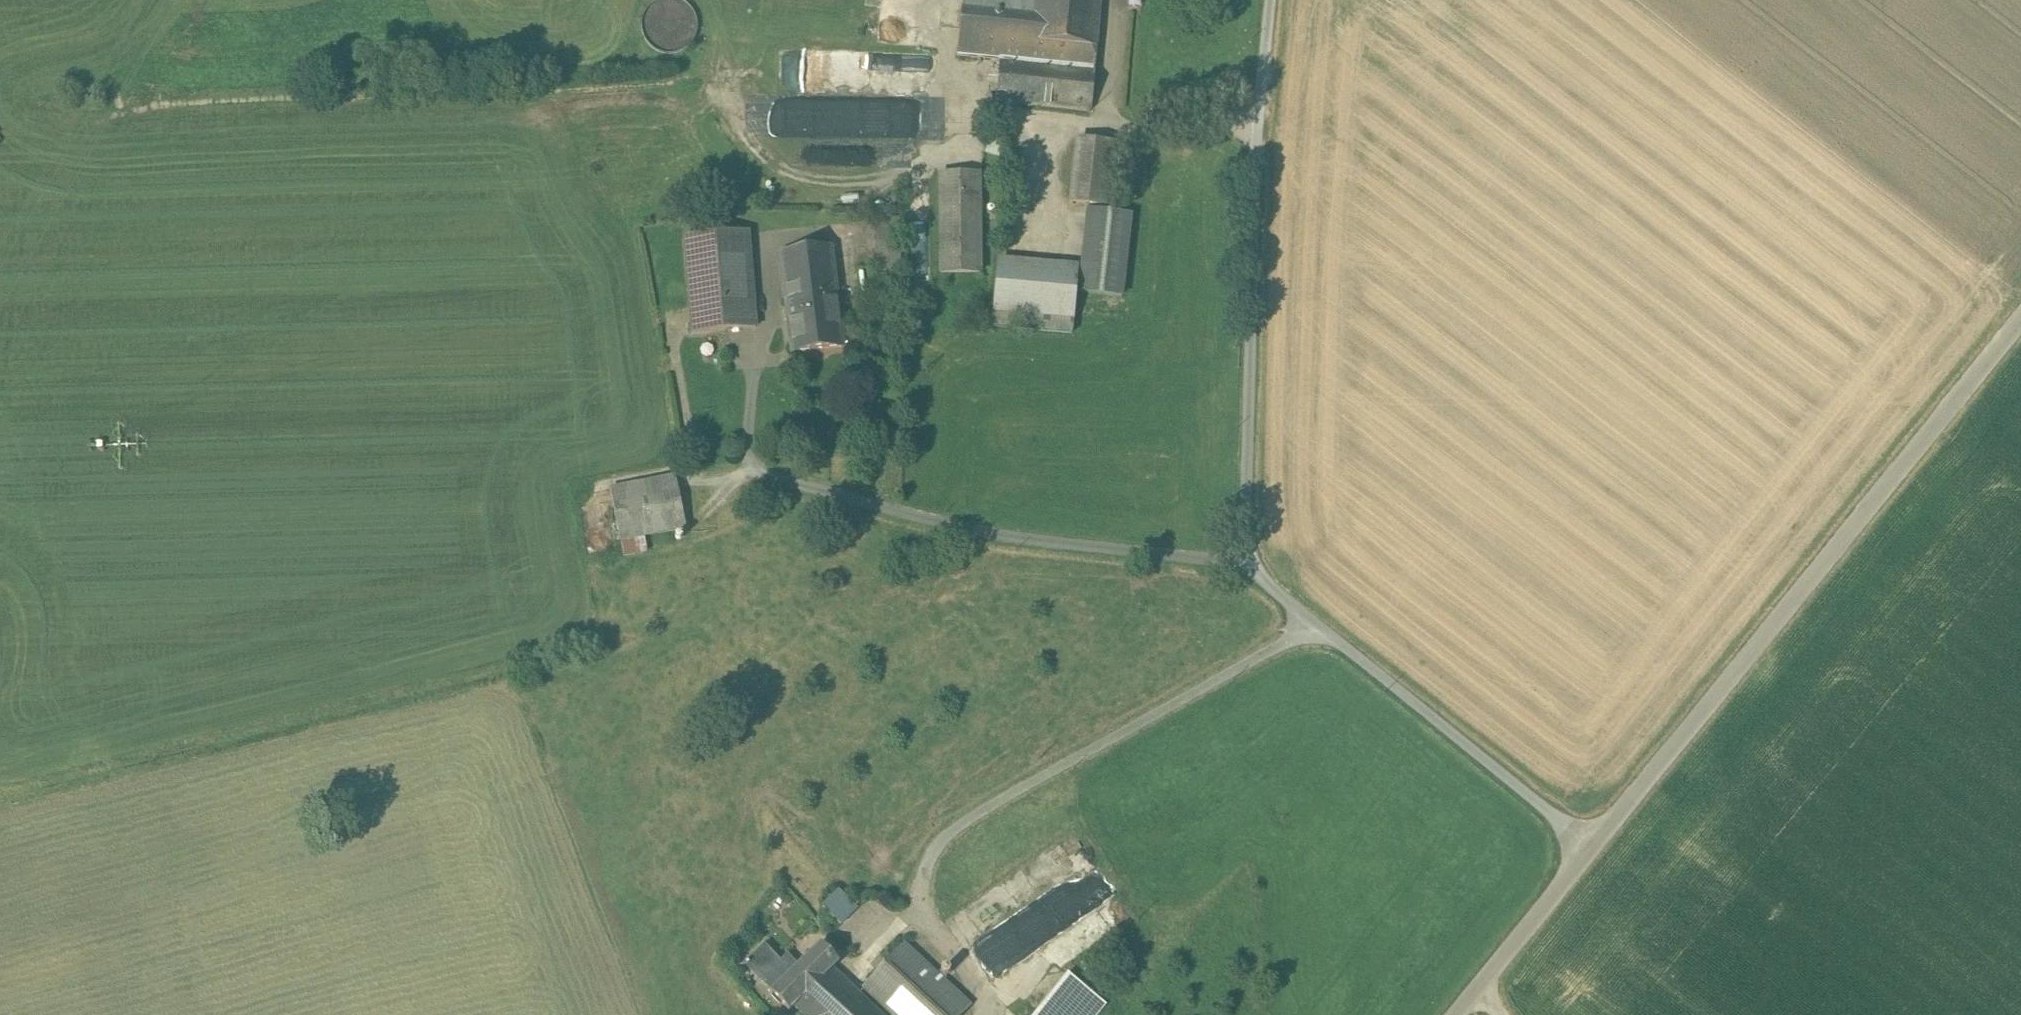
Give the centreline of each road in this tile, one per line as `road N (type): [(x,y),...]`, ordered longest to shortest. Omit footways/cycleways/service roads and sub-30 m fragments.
road 1 (unclassified): [(1271,0),(1257,123),(1248,563),(1593,848)]
road 2 (unclassified): [(1593,848),(2020,316)]
road 3 (unclassified): [(1457,1014),(1593,848)]

